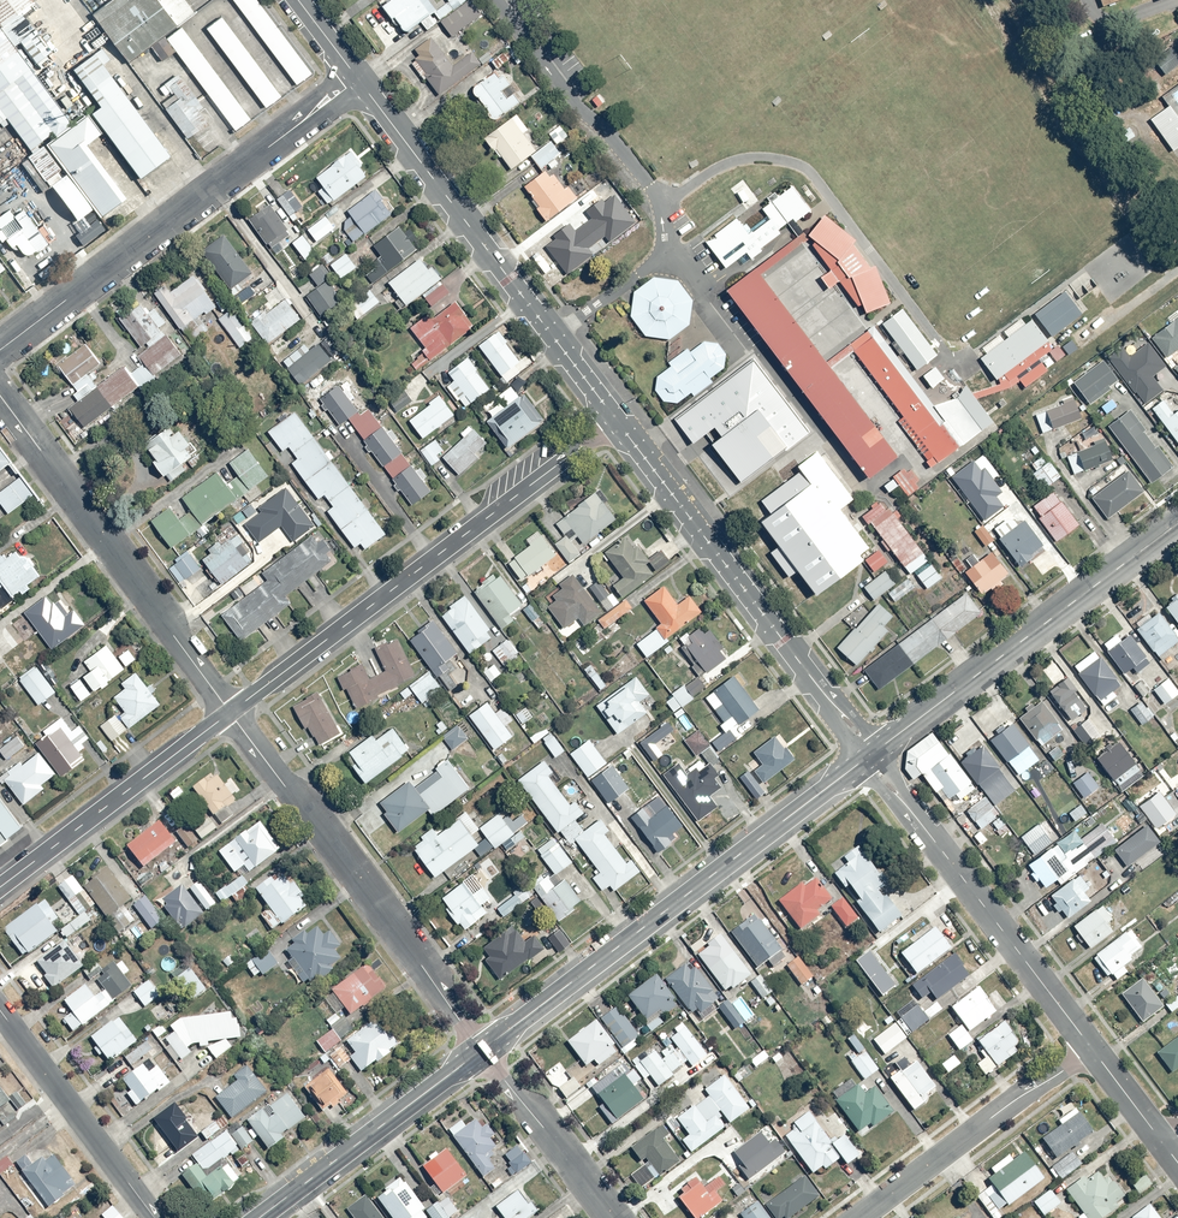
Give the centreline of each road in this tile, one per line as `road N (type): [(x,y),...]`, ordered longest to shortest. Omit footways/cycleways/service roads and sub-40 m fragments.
road 1 (secondary): [(482,1050),(871,757)]
road 2 (residential): [(229,713),(616,421)]
road 3 (residential): [(0,349),(358,79)]
road 4 (tertiary): [(616,421),(358,79)]
road 5 (tertiary): [(871,757),(616,421)]
road 6 (residential): [(229,713),(482,1050)]
road 7 (residential): [(0,397),(229,713)]
road 8 (secondary): [(871,757),(1177,524)]
road 9 (residential): [(1092,1049),(871,757)]
road 10 (residential): [(1092,1049),(857,1217)]
road 11 (residential): [(0,888),(229,713)]
road 12 (secondary): [(259,1217),(482,1050)]
road 13 (residential): [(0,1011),(155,1217)]
road 14 (residential): [(482,1050),(613,1217)]

